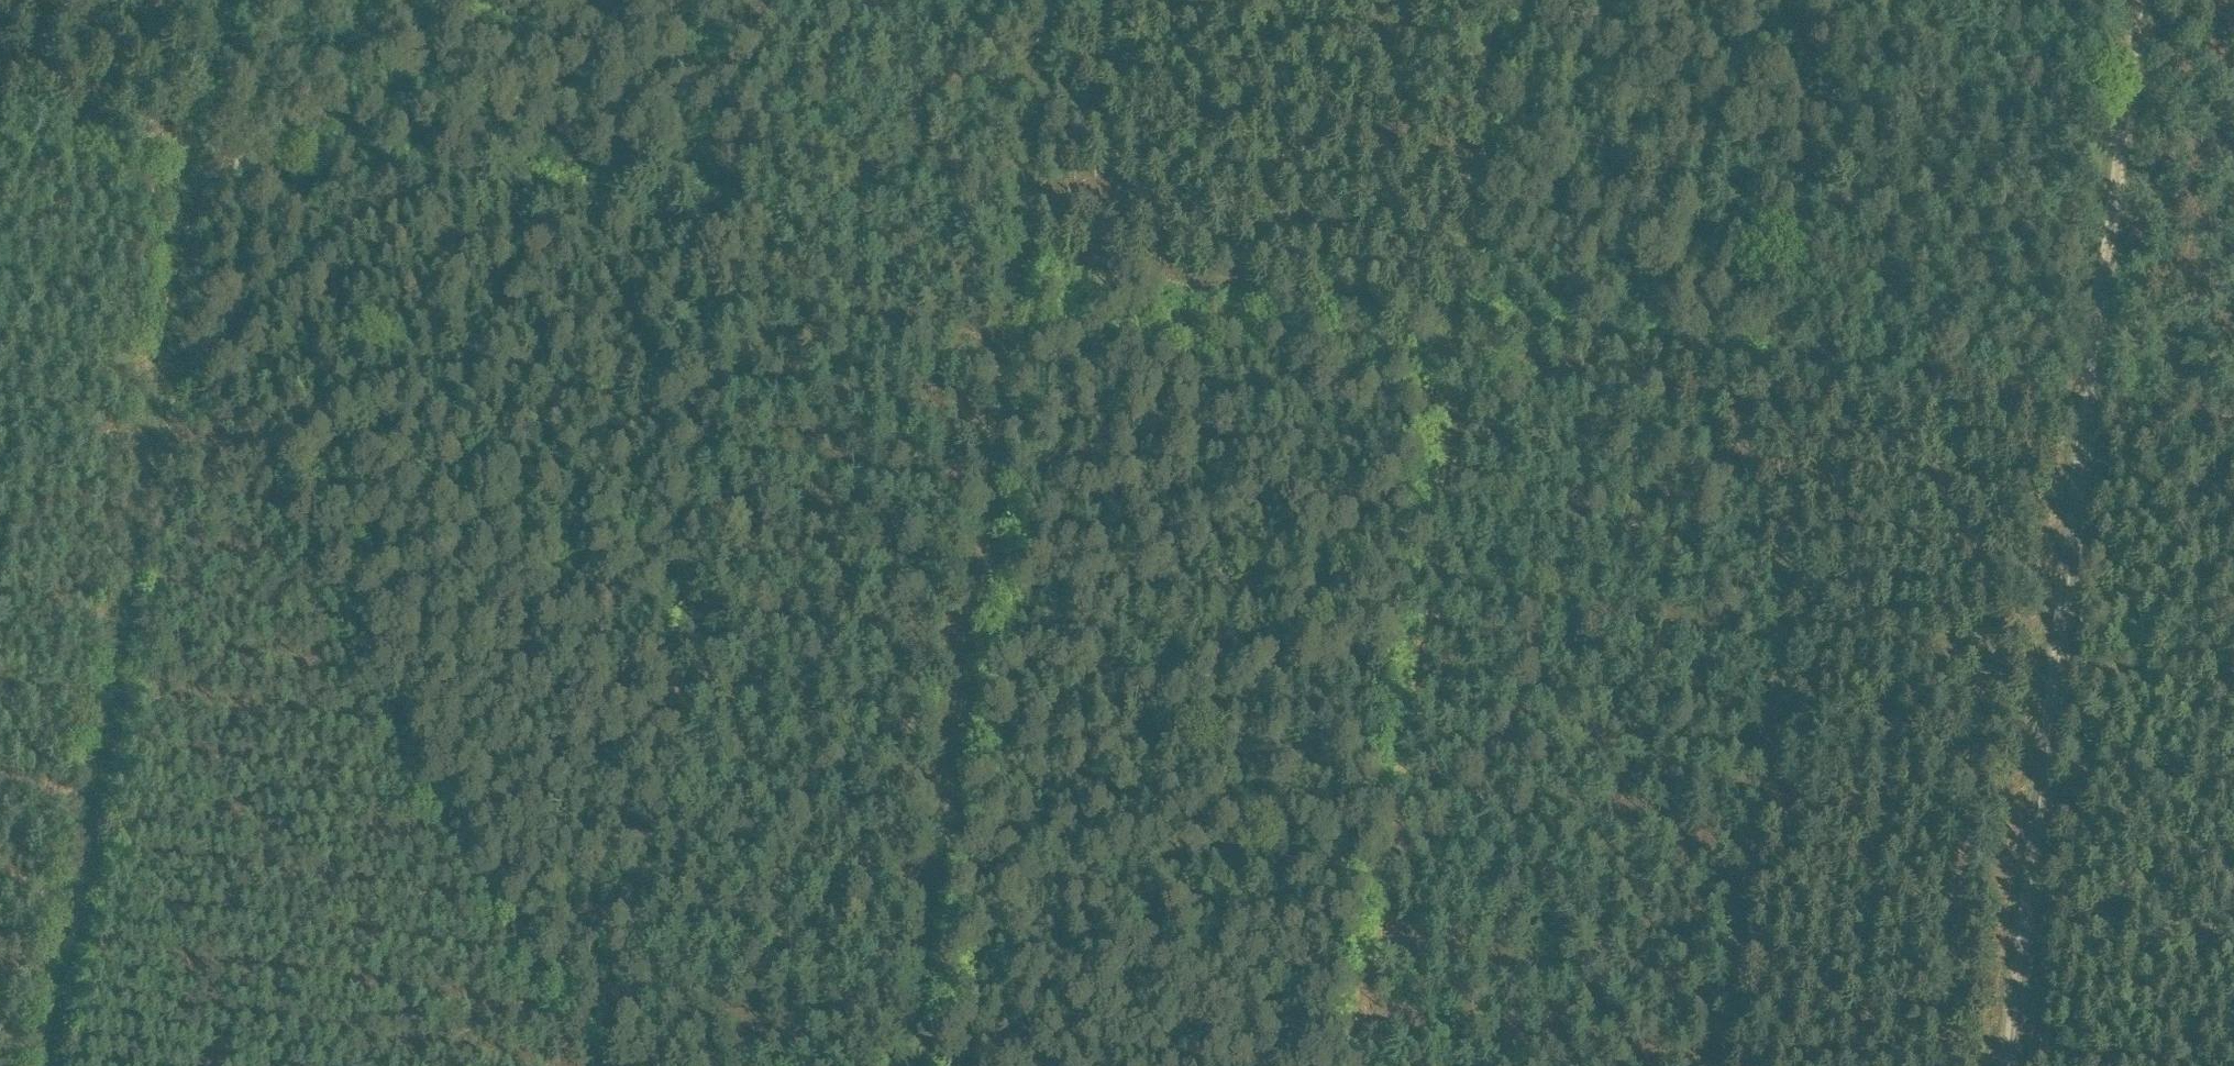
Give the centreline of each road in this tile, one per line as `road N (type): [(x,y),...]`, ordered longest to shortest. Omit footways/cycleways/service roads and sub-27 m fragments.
road 1 (track): [(2015,1065),(2143,0)]

